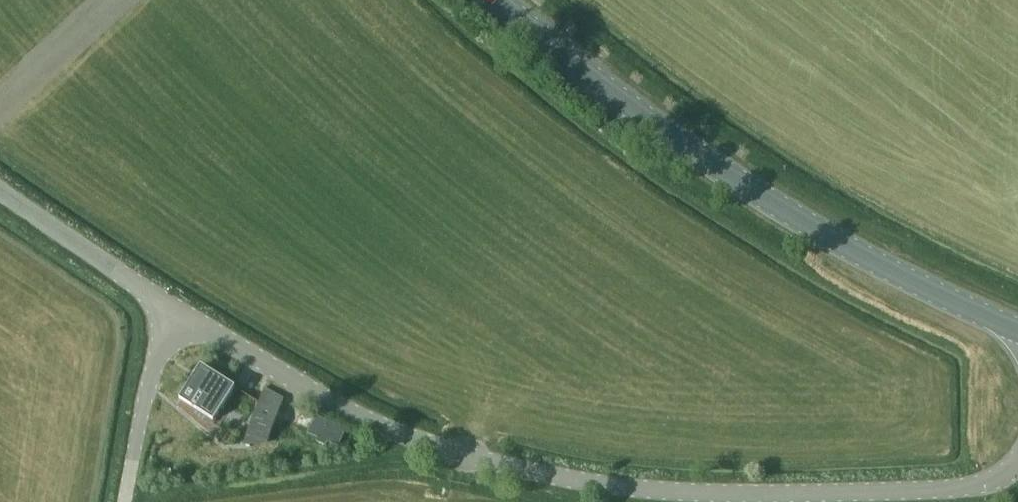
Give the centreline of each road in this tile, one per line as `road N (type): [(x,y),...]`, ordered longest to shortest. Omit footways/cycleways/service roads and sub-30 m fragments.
road 1 (tertiary): [(1017,462),(995,480),(951,488),(733,493),(580,480),(369,419),(178,310)]
road 2 (secondary): [(1017,329),(787,211),(626,103),(500,0)]
road 3 (unclassified): [(178,310),(0,191)]
road 4 (tertiary): [(125,501),(151,374),(178,310)]

